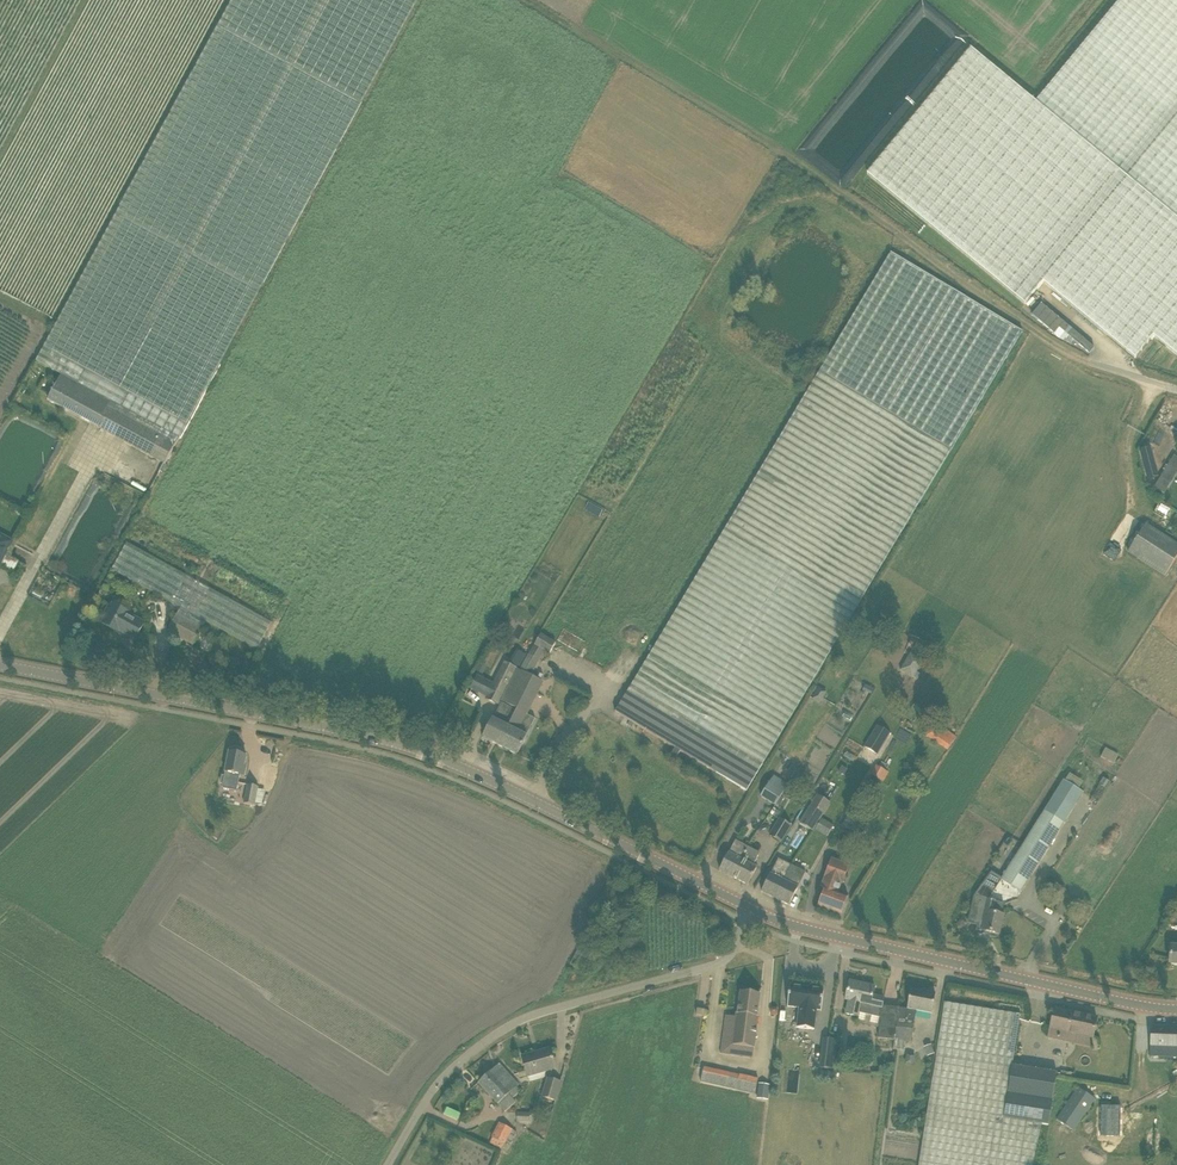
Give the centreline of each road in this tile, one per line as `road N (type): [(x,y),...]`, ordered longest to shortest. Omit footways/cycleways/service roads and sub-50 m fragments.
road 1 (secondary): [(753,909),(431,754),(0,664)]
road 2 (unclassified): [(368,1164),(447,1052),(481,1028),(516,1011),(720,963),(753,909)]
road 3 (secondary): [(1176,1008),(800,928),(753,909)]
road 4 (track): [(788,155),(987,298),(1090,360)]

